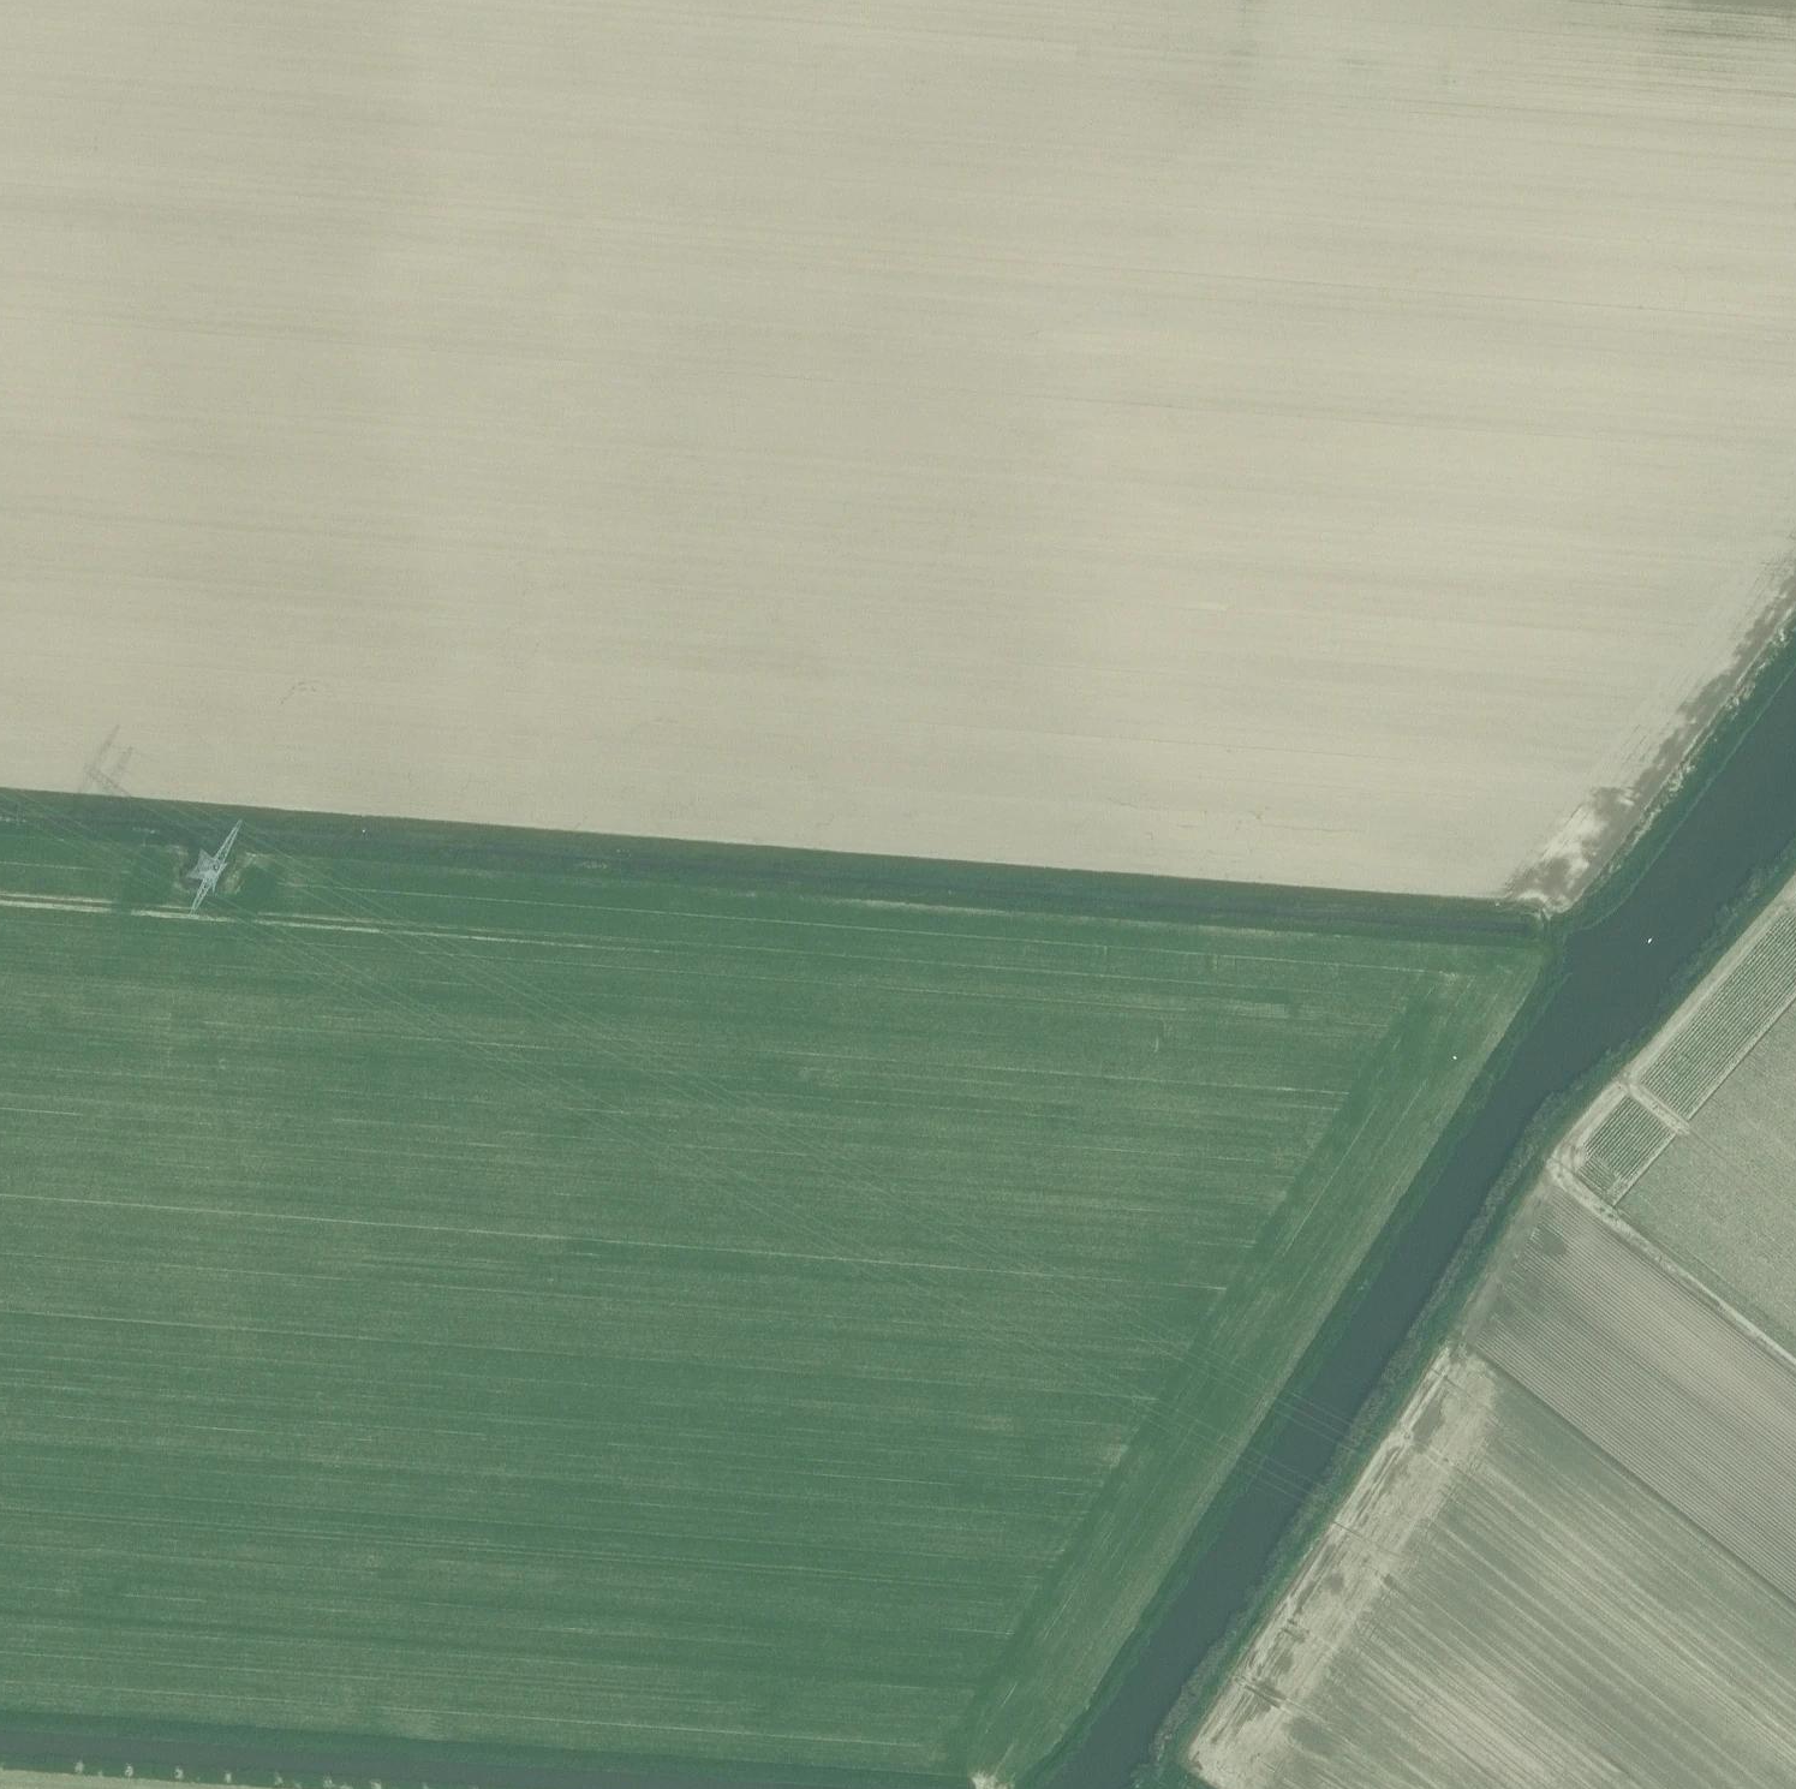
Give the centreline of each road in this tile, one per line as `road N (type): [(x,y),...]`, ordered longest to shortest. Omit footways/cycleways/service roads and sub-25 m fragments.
road 1 (track): [(1795,1352),(1561,1162)]

